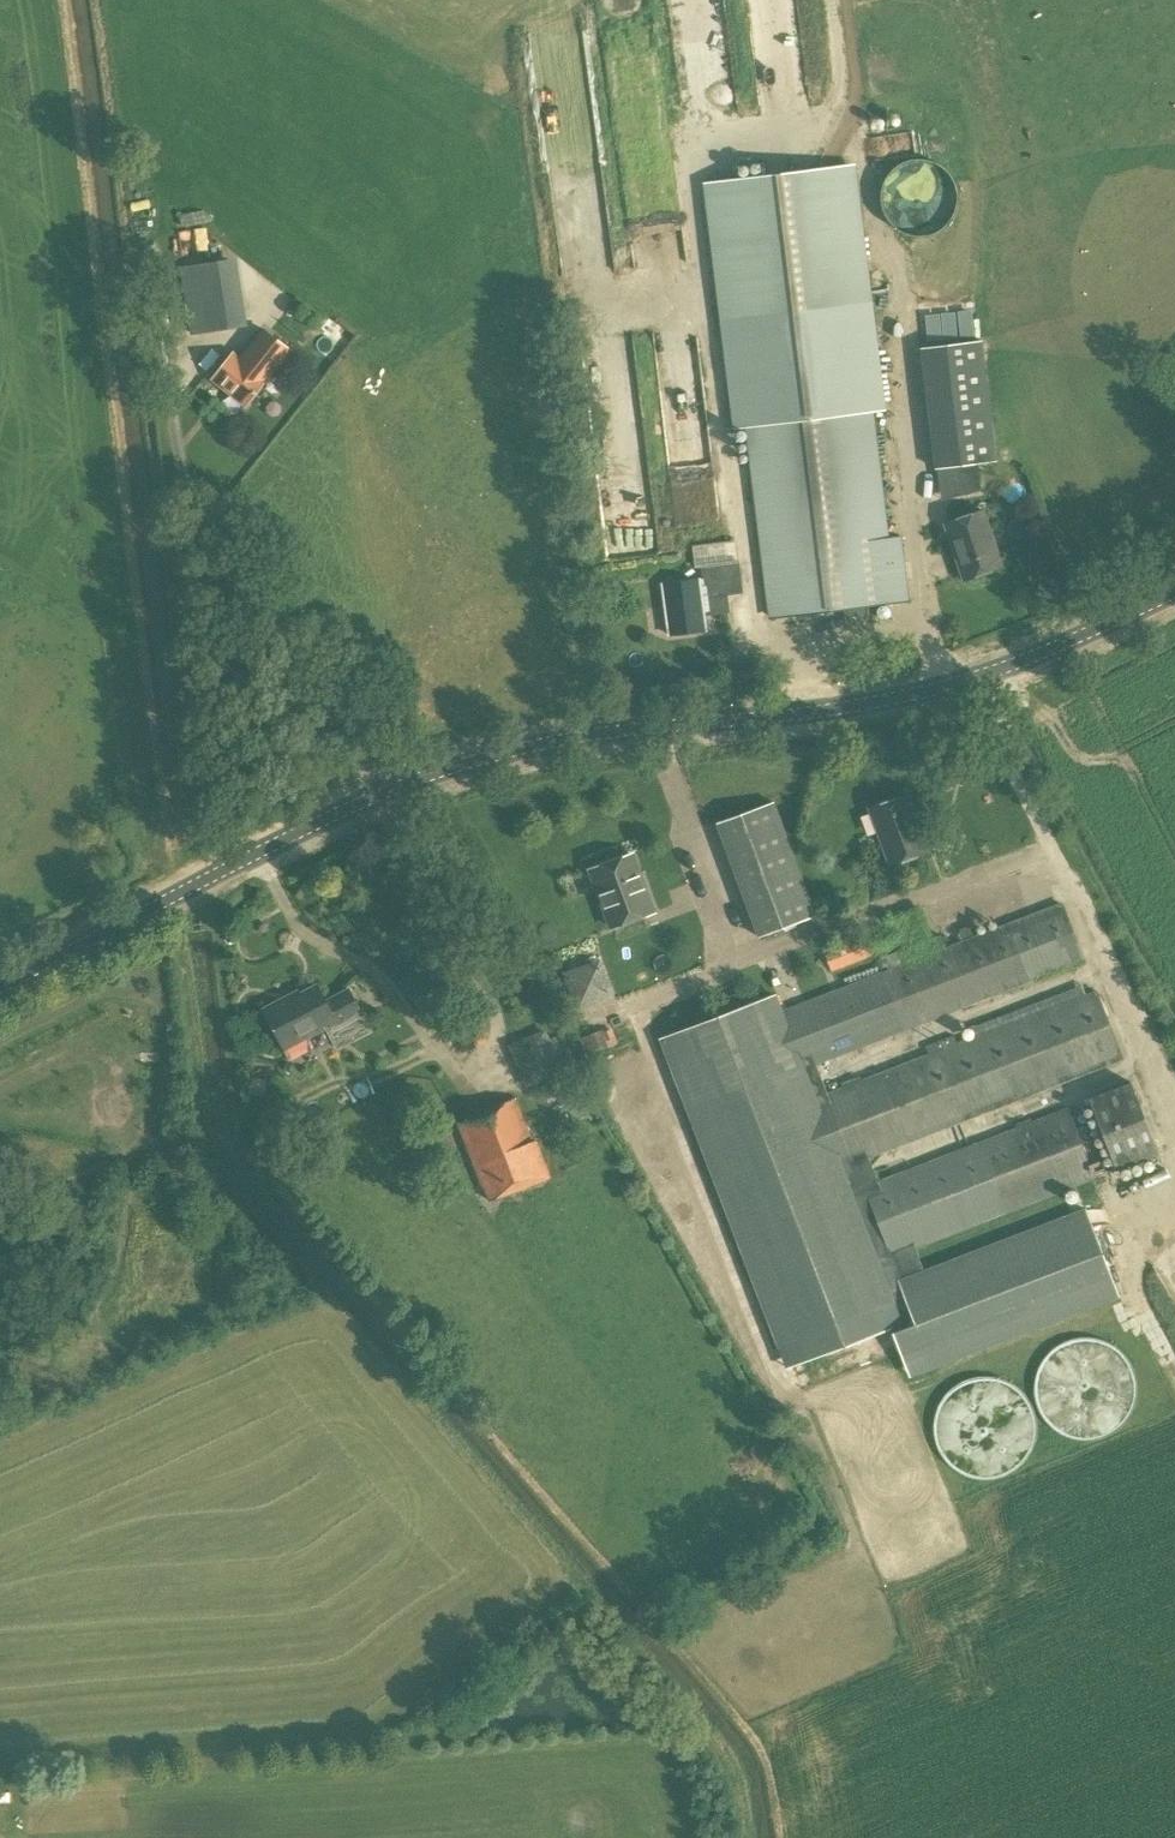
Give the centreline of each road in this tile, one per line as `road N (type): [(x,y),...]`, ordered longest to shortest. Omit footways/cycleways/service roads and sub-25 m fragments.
road 1 (tertiary): [(0,987),(259,848),(394,787),(565,740),(930,692),(975,681),(1174,594)]

